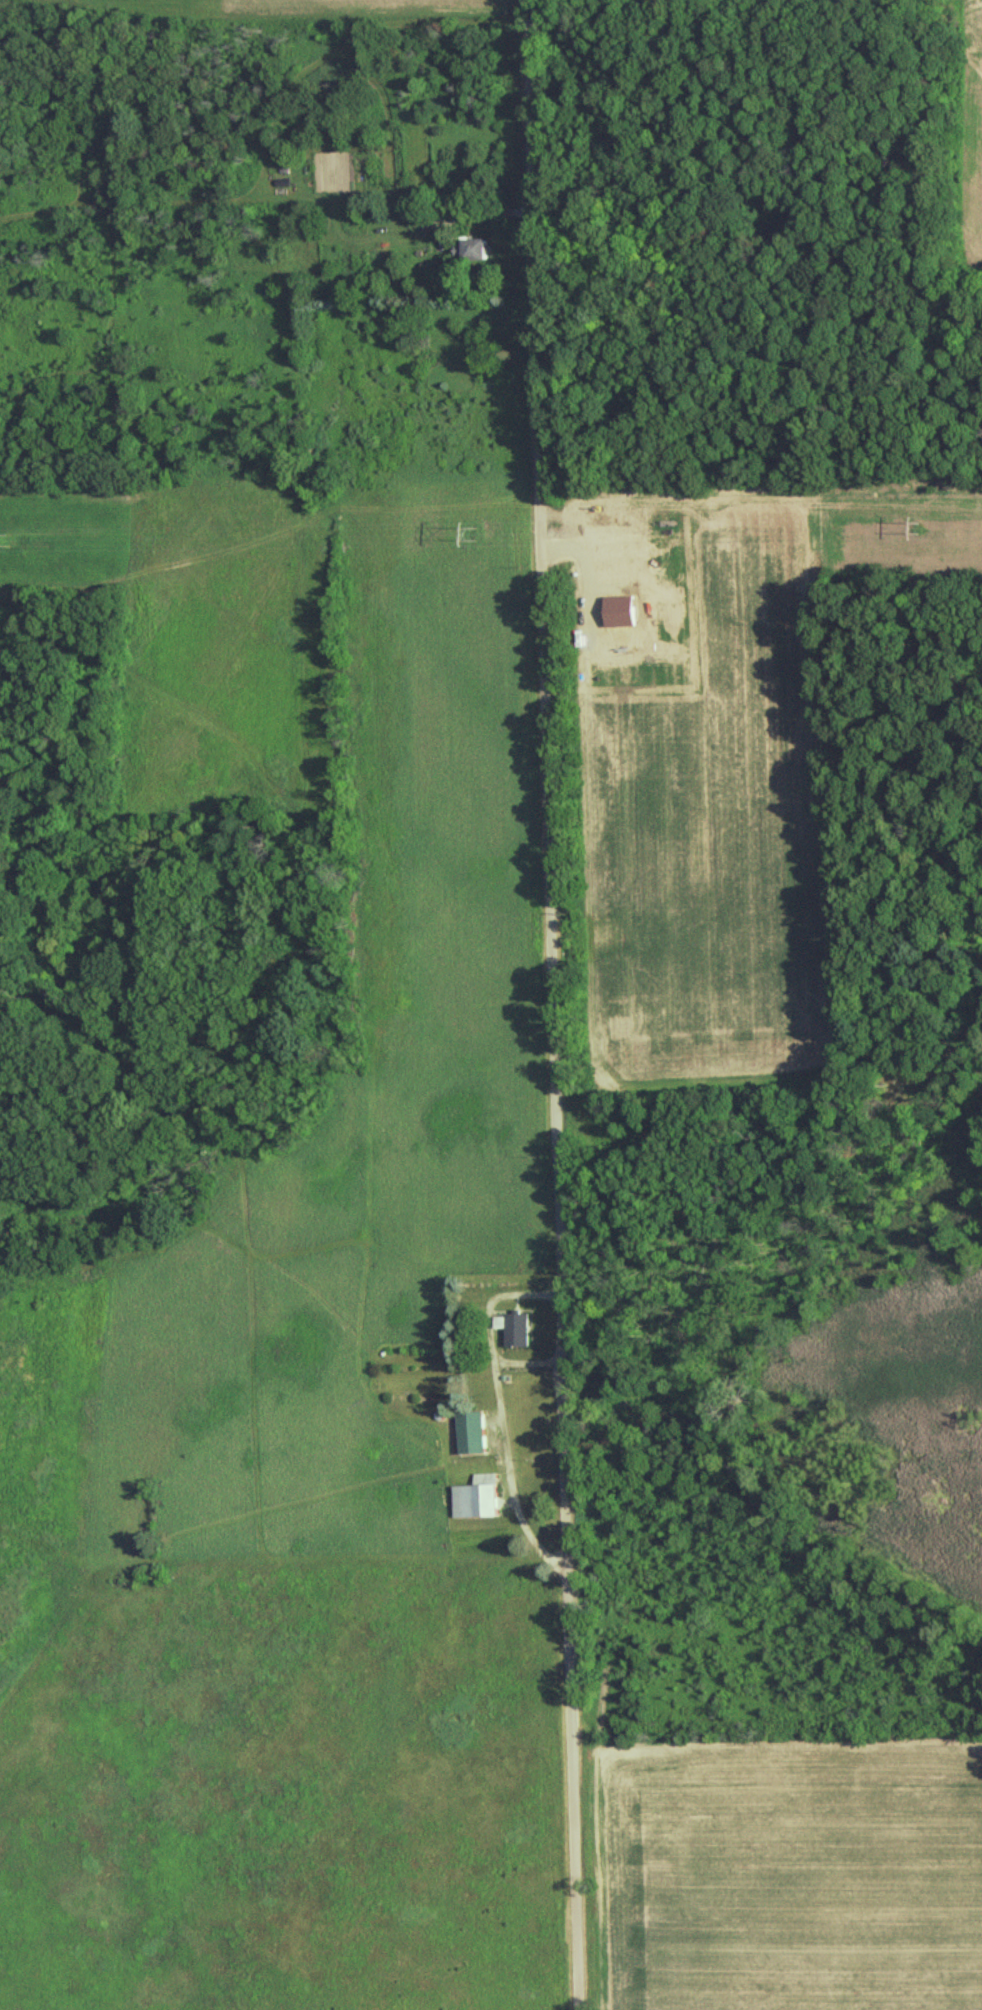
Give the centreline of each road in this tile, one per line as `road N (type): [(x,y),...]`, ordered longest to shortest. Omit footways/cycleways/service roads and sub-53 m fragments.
road 1 (residential): [(572,2009),(521,0)]

